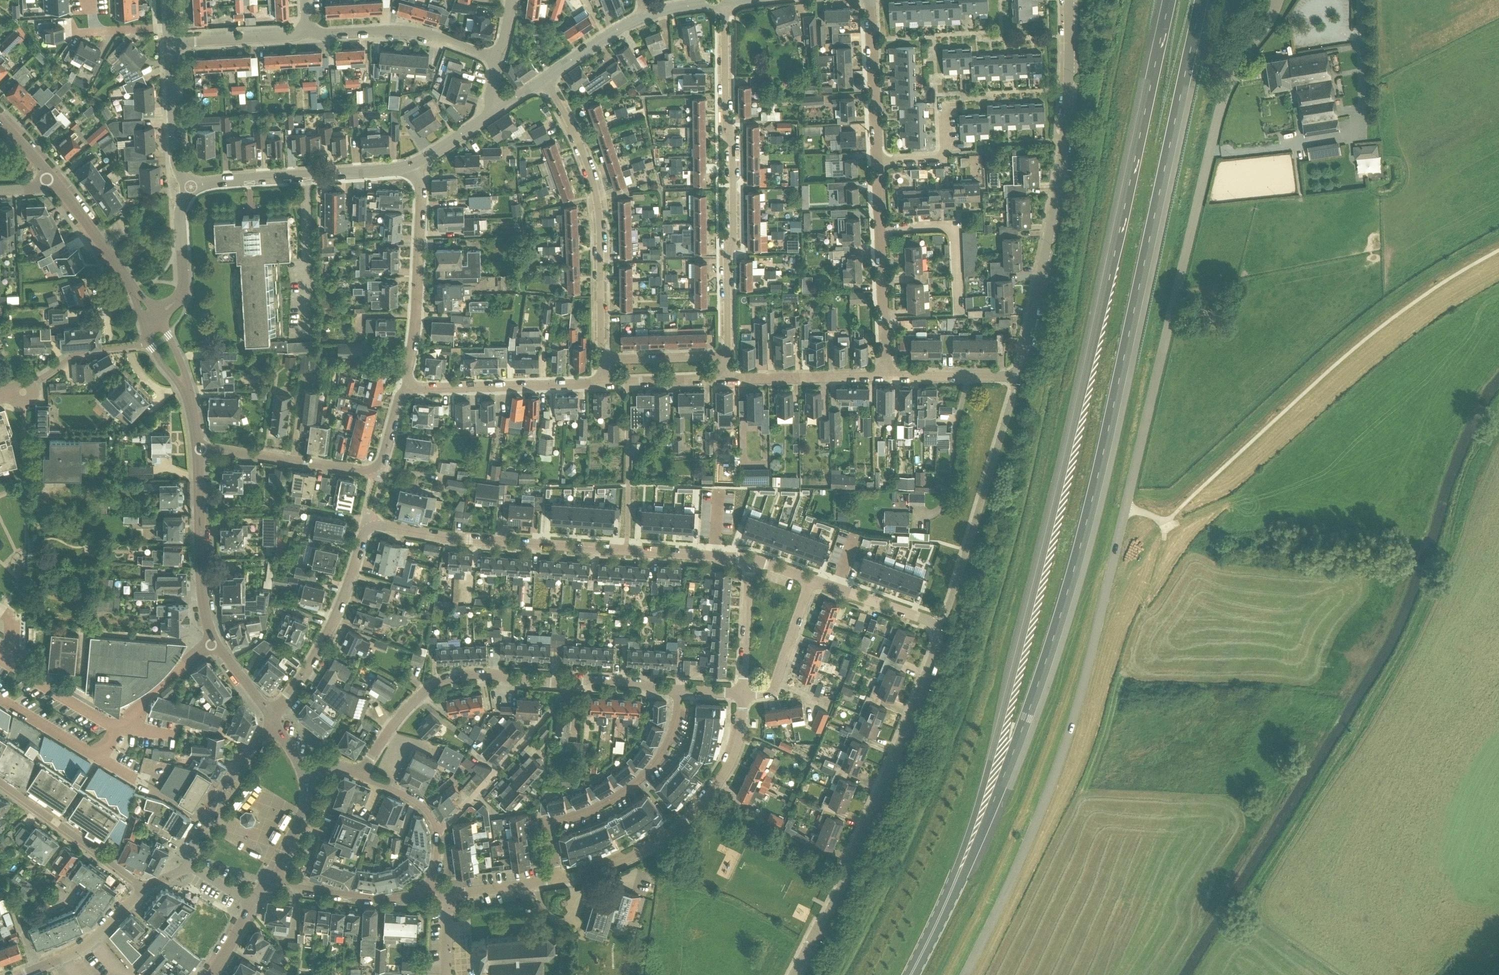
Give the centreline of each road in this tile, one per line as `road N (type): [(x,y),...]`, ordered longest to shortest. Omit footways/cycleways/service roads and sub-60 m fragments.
road 1 (trunk): [(959,870),(1037,686),(1089,503),(1201,0)]
road 2 (trunk): [(1169,0),(959,870)]
road 3 (tertiary): [(1126,508),(1222,99),(1277,0)]
road 4 (residential): [(793,974),(845,877),(938,644),(929,620),(810,579)]
road 5 (residential): [(885,376),(1002,378),(1023,365),(1060,154),(1068,0)]
road 6 (tertiary): [(966,974),(1075,716),(1126,508)]
road 7 (residential): [(445,899),(560,880),(606,865),(674,824),(728,763),(742,692)]
road 8 (residential): [(750,560),(469,540),(368,520)]
road 9 (residential): [(728,358),(733,145),(726,117),(725,0)]
road 10 (residential): [(544,78),(595,188),(603,361)]
road 11 (residential): [(199,448),(380,472),(402,388)]
road 12 (residential): [(359,774),(409,705),(446,679),(492,673),(573,684)]
road 13 (residential): [(402,388),(421,291),(416,162)]
road 14 (tertiary): [(192,189),(416,162)]
road 15 (residential): [(273,722),(332,624),(368,520)]
road 16 (residential): [(402,388),(603,384)]
road 17 (residential): [(437,831),(478,797),(573,684)]
road 18 (tertiary): [(199,448),(206,606),(216,643)]
road 19 (residential): [(307,33),(411,30),(493,56)]
road 20 (residential): [(143,890),(0,782)]
road 21 (residential): [(573,684),(742,692)]
road 22 (residential): [(272,873),(298,887),(388,899),(428,882)]
road 23 (residential): [(877,162),(870,0)]
road 24 (residential): [(728,380),(885,376)]
road 25 (residential): [(960,310),(953,229),(879,229)]
road 26 (residential): [(192,189),(176,153),(169,43)]
road 27 (residential): [(885,376),(879,229)]
road 28 (residential): [(810,579),(771,687),(742,692)]
road 29 (tertiary): [(157,315),(182,292),(180,213),(192,189)]
road 30 (residential): [(169,43),(307,33)]
road 31 (residential): [(742,692),(750,560)]
road 32 (tertiary): [(50,179),(130,282)]
road 33 (residential): [(216,643),(121,730)]
road 34 (residential): [(603,384),(728,380)]
road 35 (residential): [(728,358),(603,361)]
road 36 (residential): [(273,722),(205,824)]

